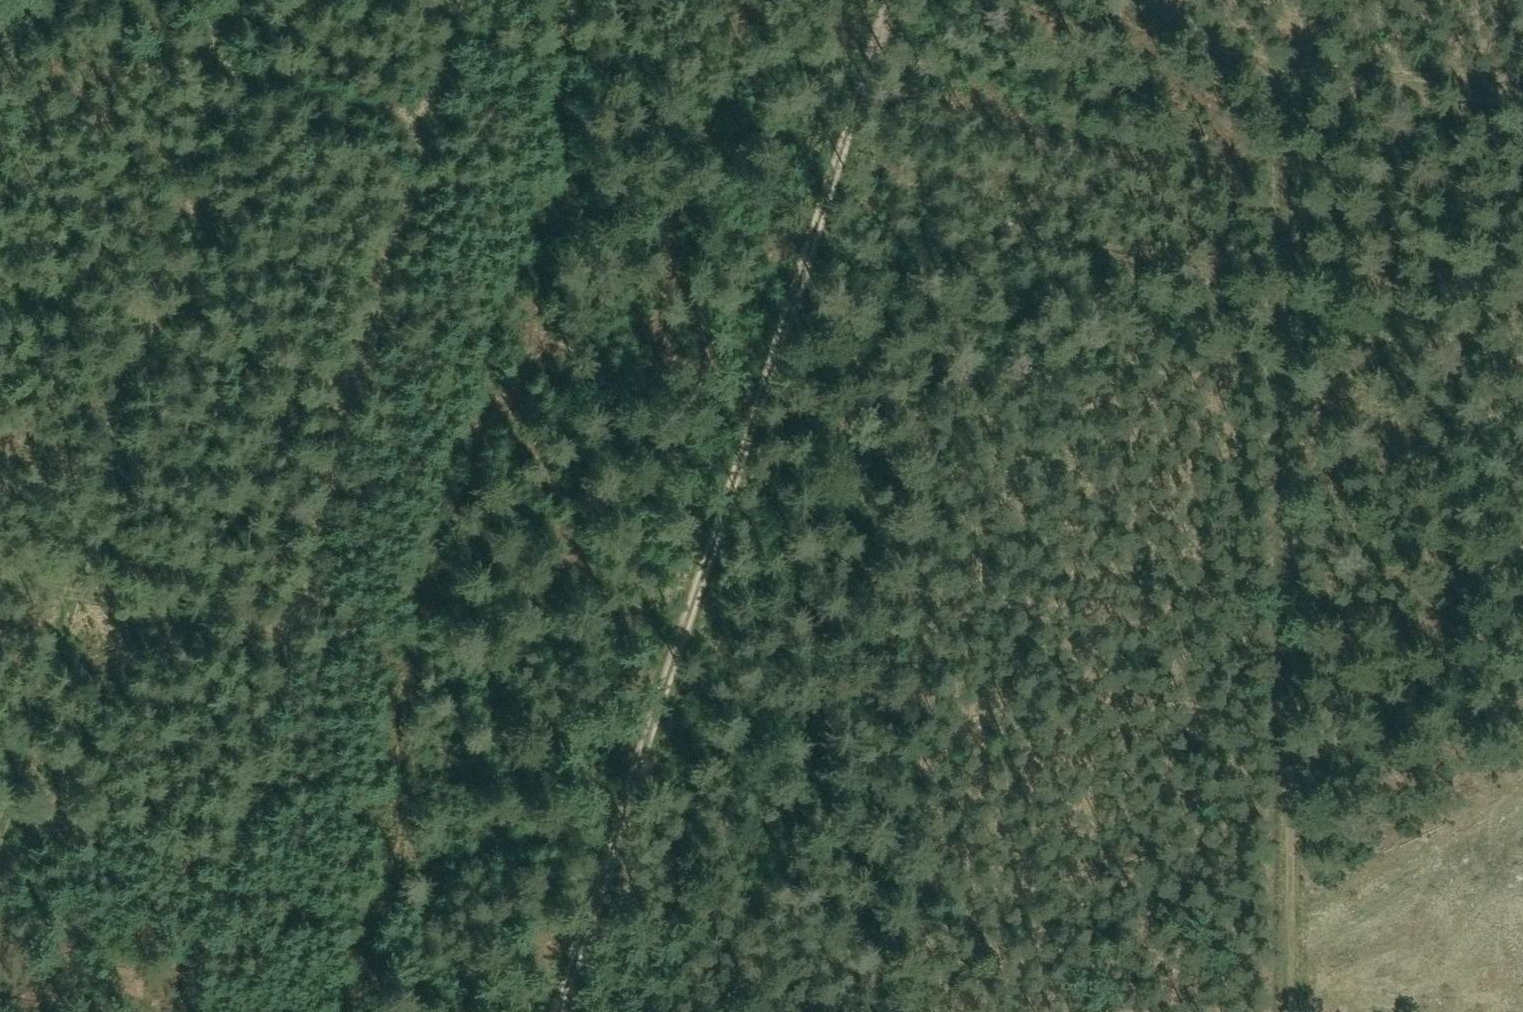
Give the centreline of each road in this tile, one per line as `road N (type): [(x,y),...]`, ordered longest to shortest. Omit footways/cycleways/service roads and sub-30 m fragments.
road 1 (track): [(560,1011),(563,980),(896,0)]
road 2 (track): [(472,0),(198,1011)]
road 3 (track): [(1165,0),(1279,83),(1522,103)]

